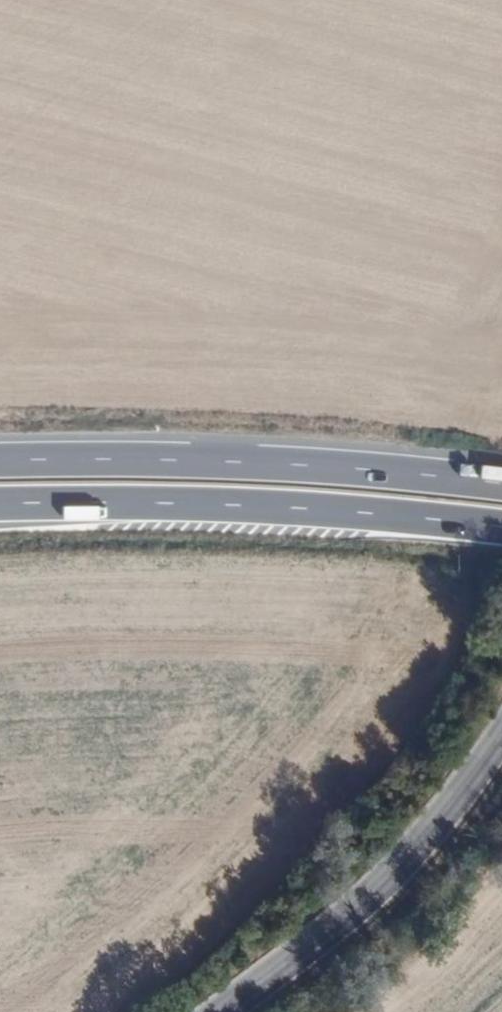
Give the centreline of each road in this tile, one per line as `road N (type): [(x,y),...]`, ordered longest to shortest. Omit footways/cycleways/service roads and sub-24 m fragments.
road 1 (trunk): [(501,486),(73,459),(0,463)]
road 2 (trunk): [(73,507),(501,526)]
road 3 (secondary): [(222,1011),(403,856),(501,730)]

